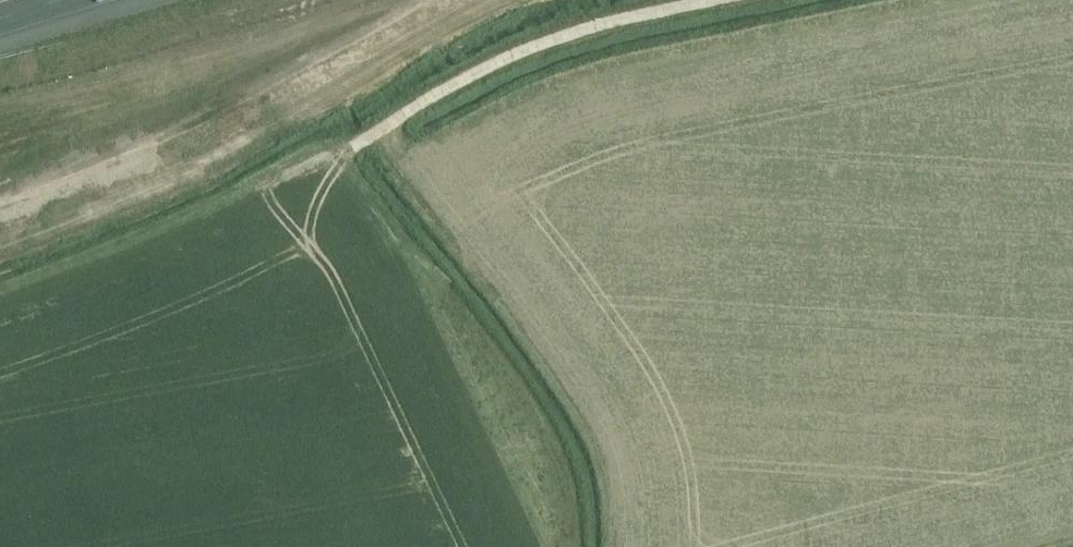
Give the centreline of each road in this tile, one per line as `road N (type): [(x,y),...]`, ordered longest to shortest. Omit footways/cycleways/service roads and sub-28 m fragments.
road 1 (track): [(355,147),(517,53),(587,29),(725,0)]

